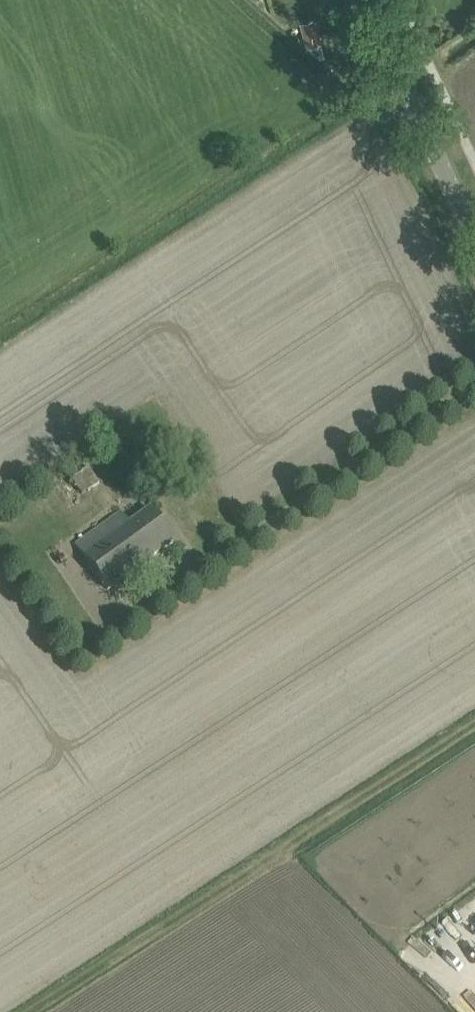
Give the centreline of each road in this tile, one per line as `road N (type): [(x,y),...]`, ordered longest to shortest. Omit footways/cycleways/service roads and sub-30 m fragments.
road 1 (tertiary): [(474,240),(373,0)]

